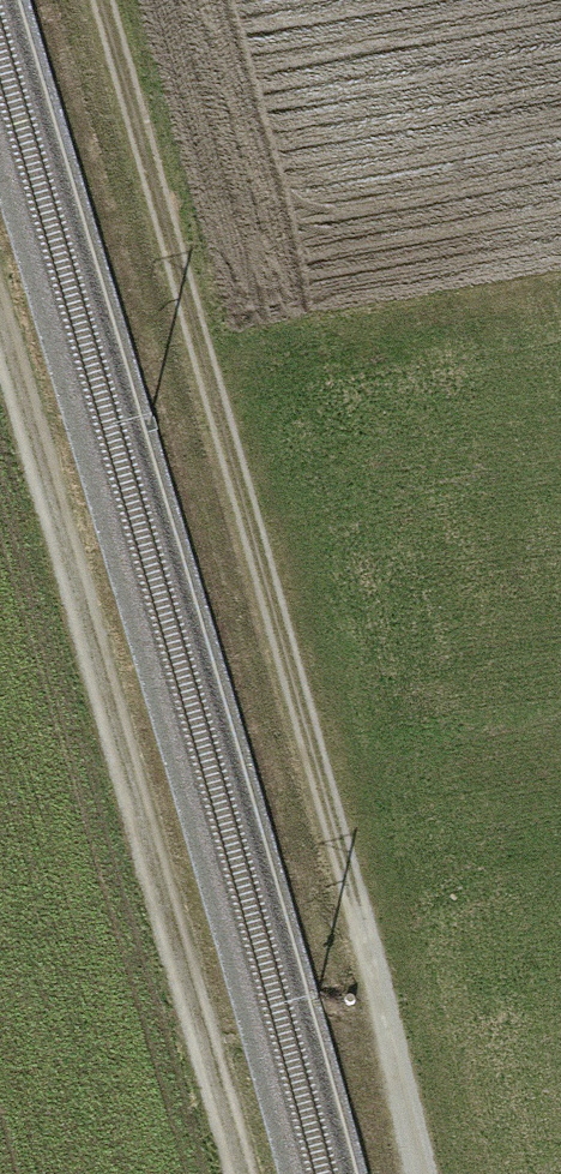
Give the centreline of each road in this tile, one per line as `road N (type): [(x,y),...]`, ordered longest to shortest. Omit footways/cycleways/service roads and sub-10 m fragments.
road 1 (track): [(100,0),(419,1173)]
road 2 (track): [(0,351),(237,1173)]

